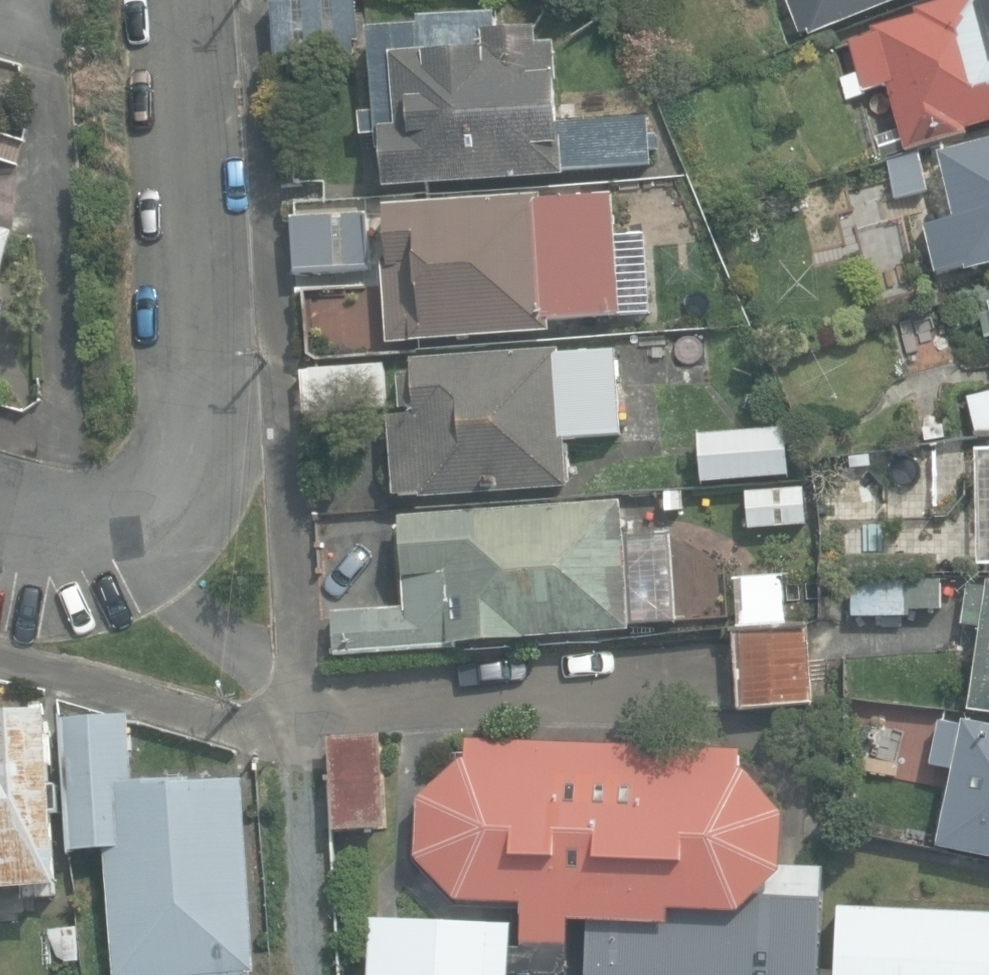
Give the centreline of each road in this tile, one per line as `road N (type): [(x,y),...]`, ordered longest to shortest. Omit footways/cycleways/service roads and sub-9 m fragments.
road 1 (residential): [(183,0),(204,397),(197,498),(84,556),(0,551)]

